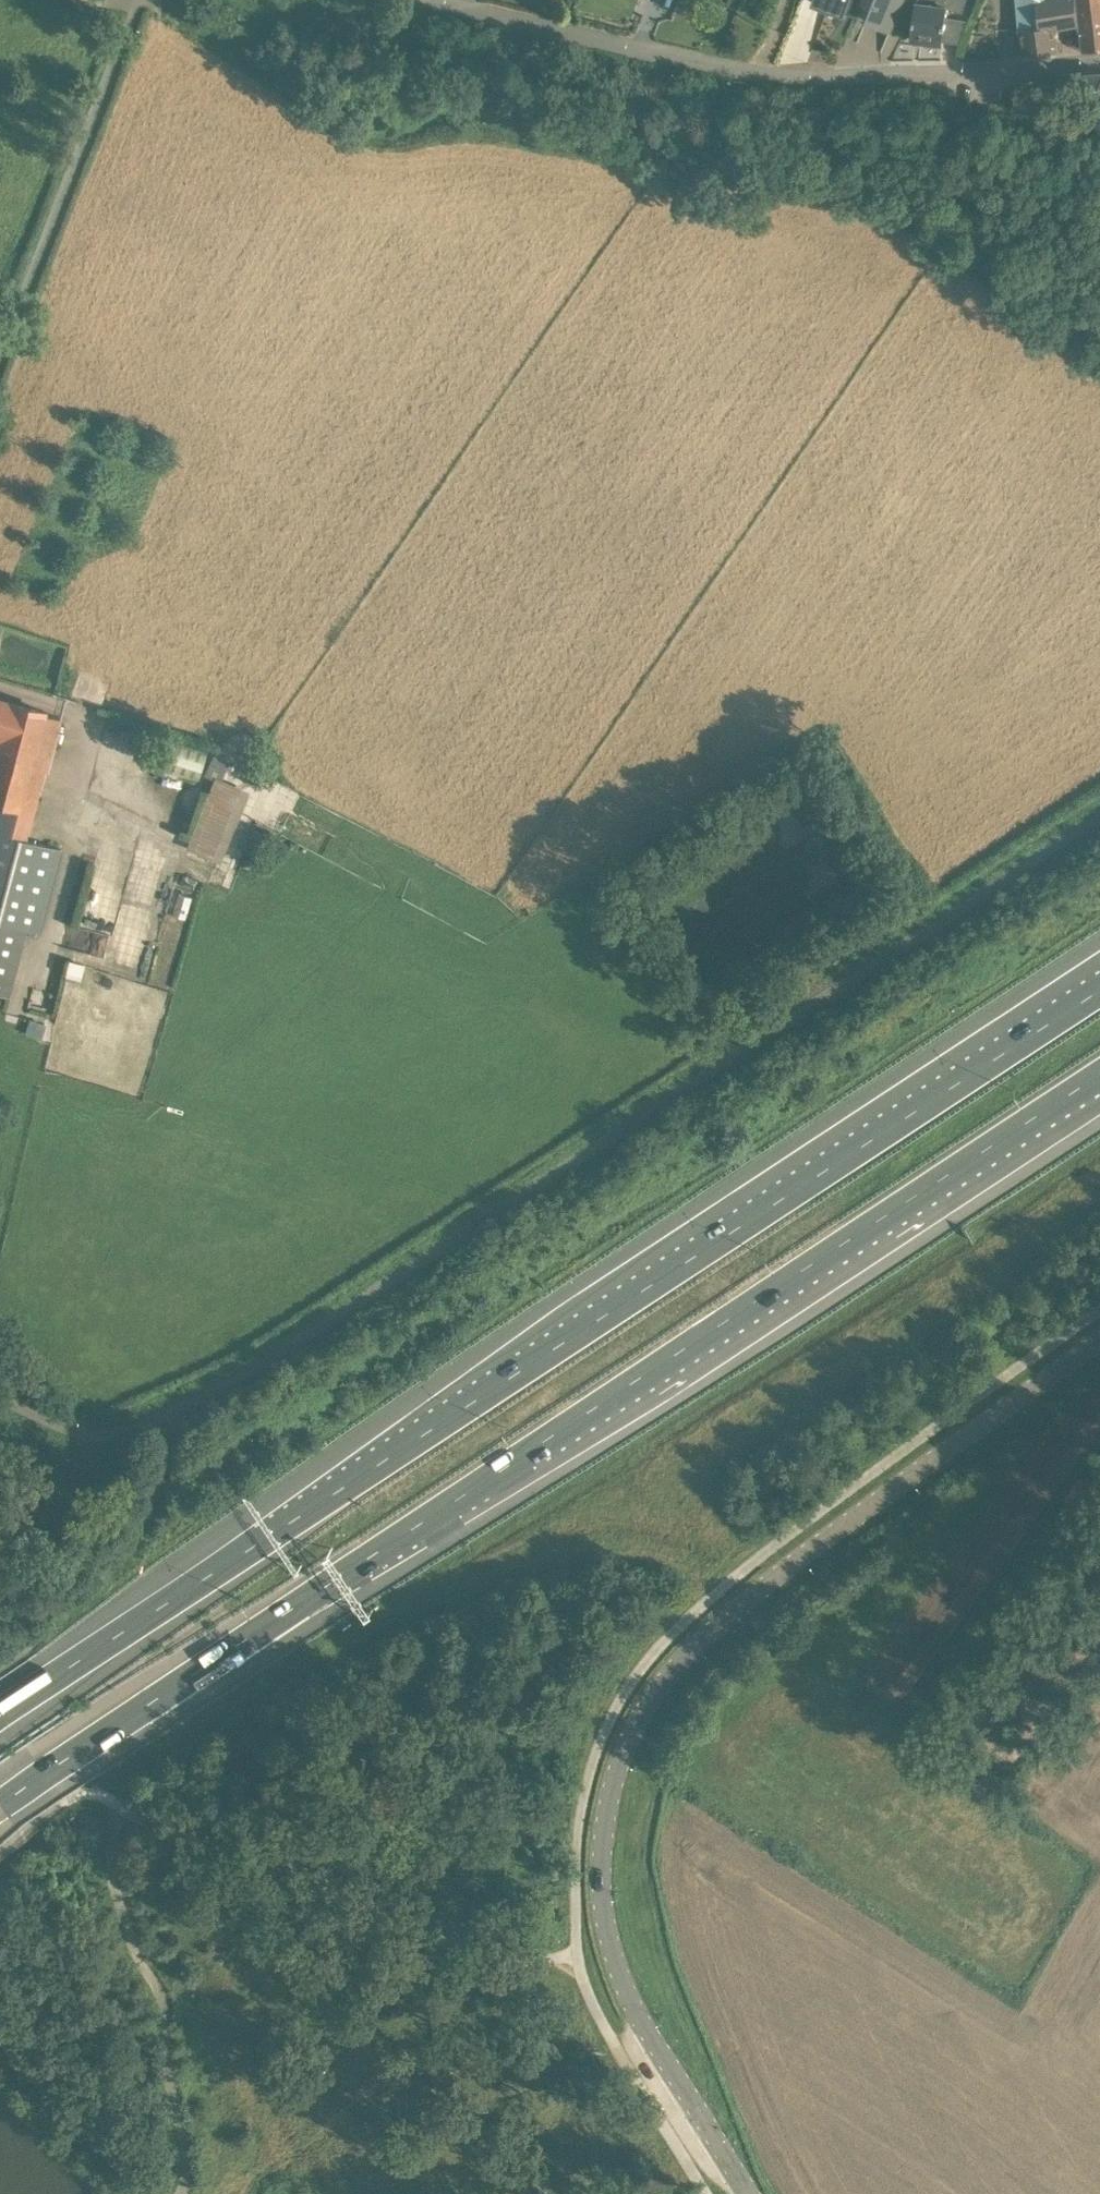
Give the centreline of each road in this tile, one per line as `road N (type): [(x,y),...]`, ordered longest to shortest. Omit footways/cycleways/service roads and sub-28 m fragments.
road 1 (motorway): [(0,1802),(1099,1075)]
road 2 (motorway): [(1099,990),(0,1713)]
road 3 (tertiary): [(749,2193),(660,2052),(615,1961),(602,1908),(603,1837),(631,1734),(661,1682),(712,1629),(1099,1341)]
road 4 (unclassified): [(181,1410),(1099,817)]
road 5 (residential): [(428,0),(737,70),(833,79),(1099,64)]
road 6 (track): [(162,1827),(227,1910),(280,1952),(360,2041),(486,2193)]
road 7 (unclassified): [(0,363),(143,0)]
road 8 (track): [(360,2041),(402,2073),(432,2084),(549,2193)]
road 9 (track): [(432,2084),(477,2059),(605,2035)]

